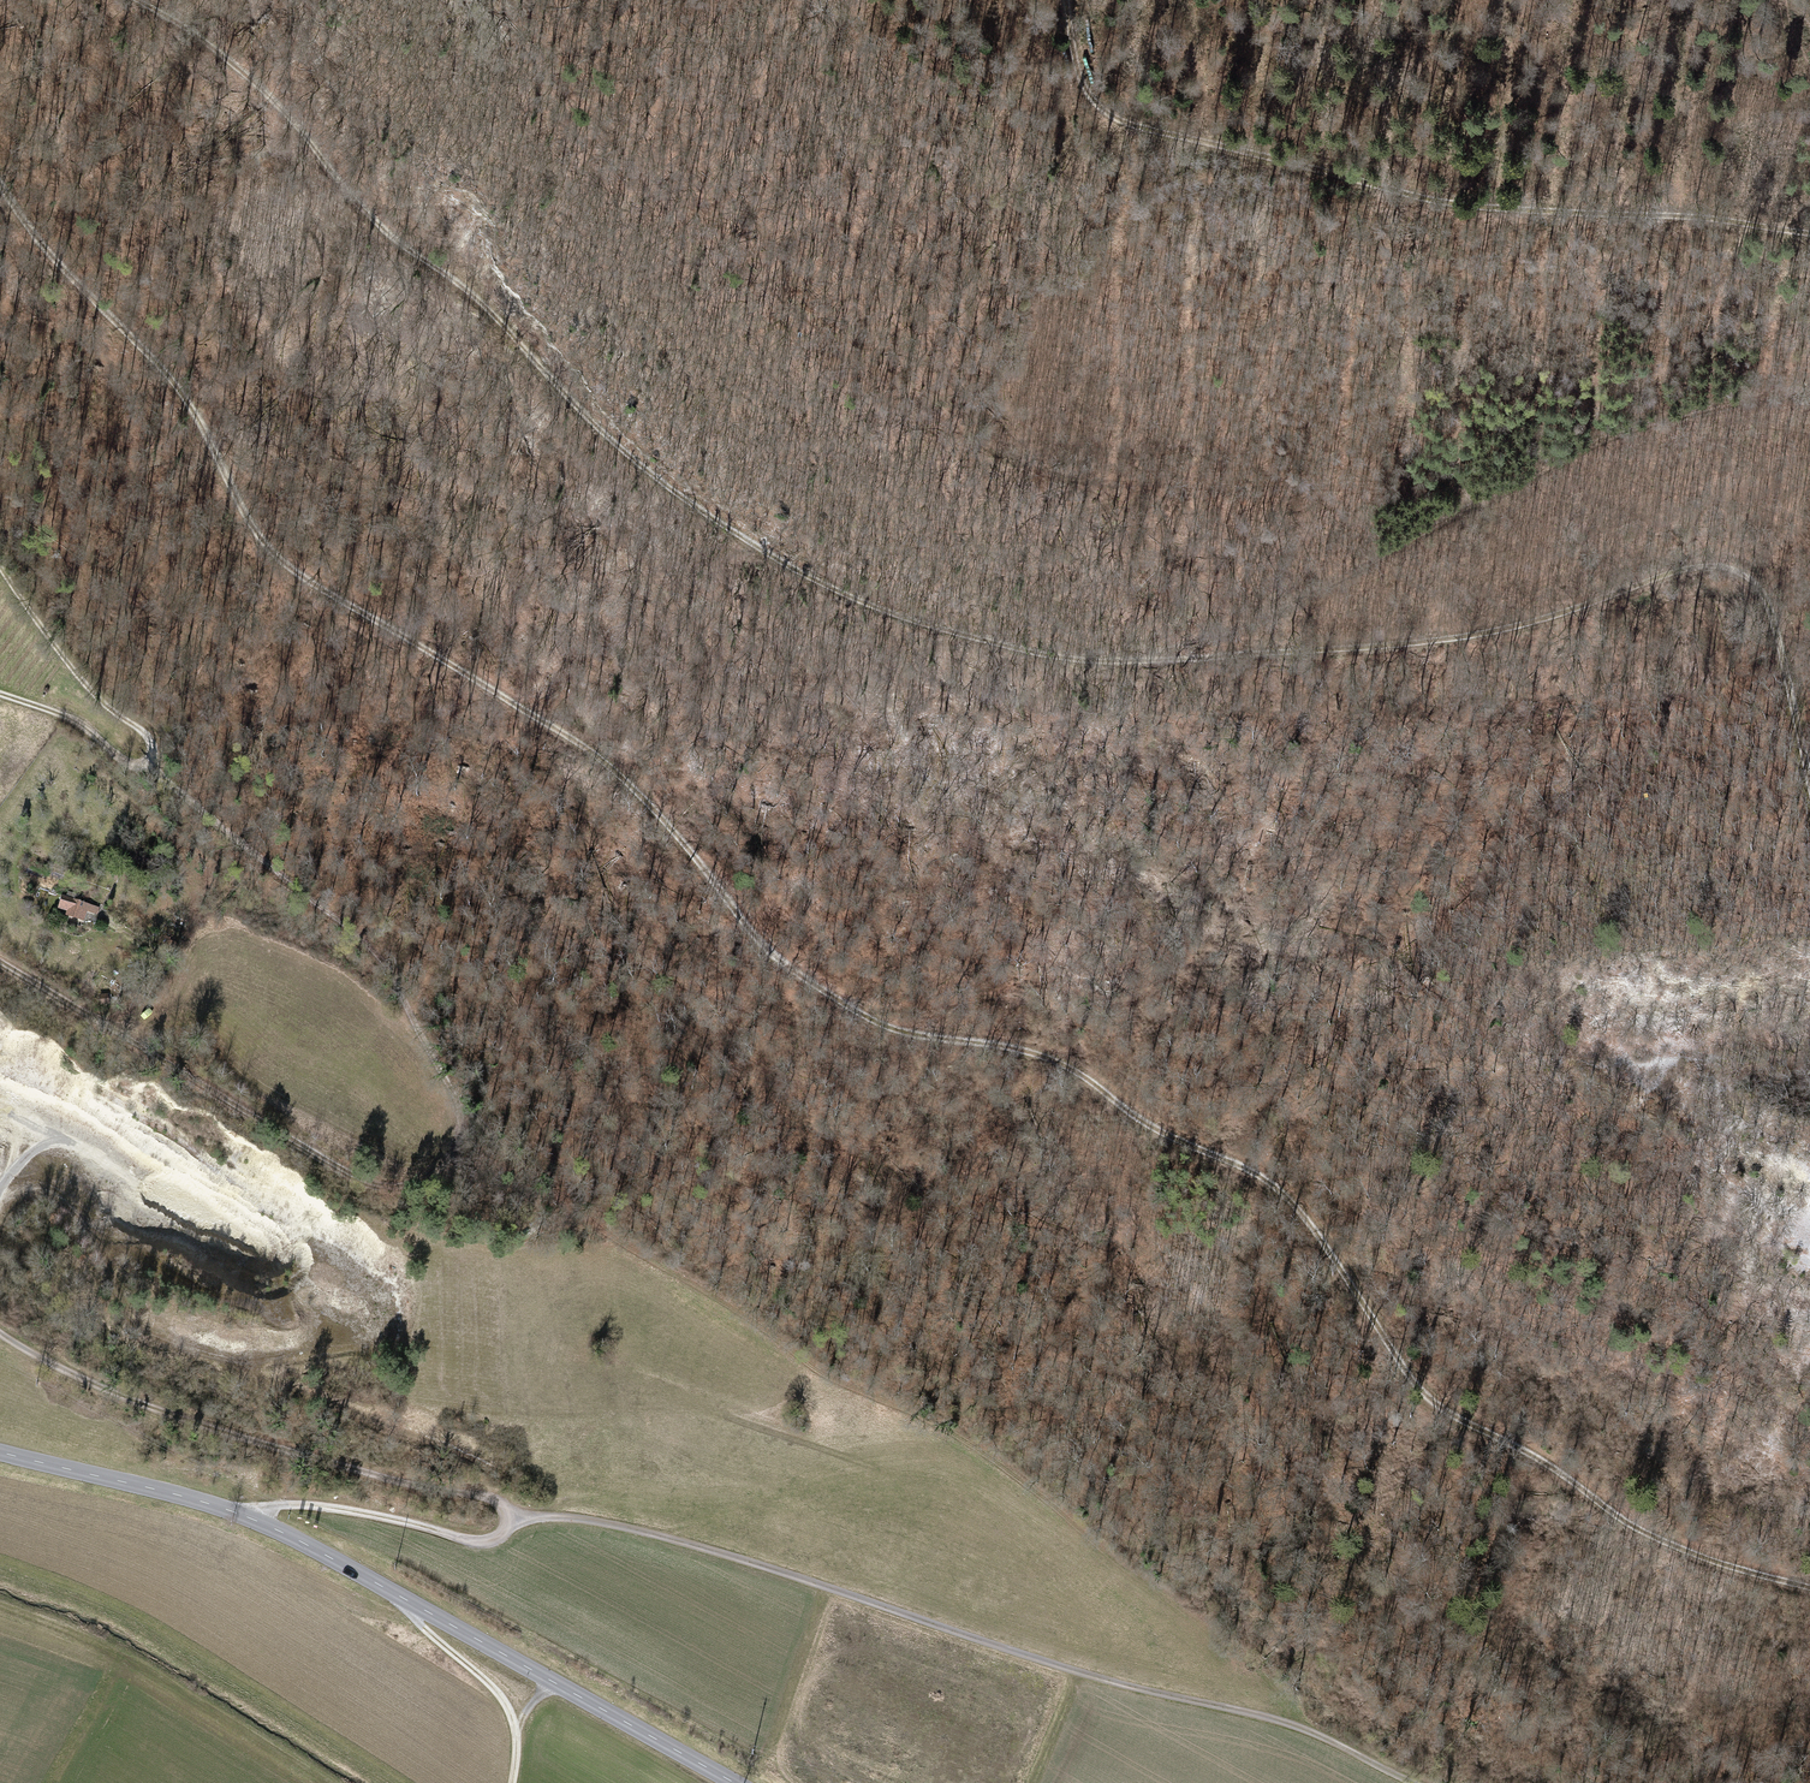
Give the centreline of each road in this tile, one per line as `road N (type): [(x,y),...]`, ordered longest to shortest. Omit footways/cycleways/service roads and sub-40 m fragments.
road 1 (track): [(1809,1587),(1633,1528),(1421,1390),(1314,1223),(1269,1179),(1148,1128),(1079,1073),(1037,1051),(929,1038),(862,1014),(784,966),(634,788),(577,735),(308,585),(263,547),(193,411),(45,244),(0,179)]
road 2 (track): [(1809,784),(1785,635),(1745,575),(1693,567),(1508,627),(1405,644),(1129,660),(1038,651),(842,588),(730,531),(627,451),(491,306),(356,198),(211,46),(137,0)]
road 3 (track): [(0,1333),(173,1416),(480,1497),(509,1514),(615,1525),(725,1554),(1070,1669),(1300,1727),(1416,1782)]
road 4 (track): [(0,962),(370,1178),(417,1187),(452,1161),(459,1139),(450,1080),(407,992),(355,933),(164,778),(151,764),(151,742),(101,698),(39,623),(0,557)]
road 5 (track): [(508,0),(521,31),(714,248),(1005,458),(1084,482),(1417,485),(1438,478),(1460,485),(1477,507)]
road 6 (track): [(1300,1727),(1284,1692),(1223,1637),(1018,1476),(953,1432),(805,1363),(738,1308),(604,1235),(452,1094)]
road 7 (track): [(1077,0),(1081,85),(1098,109),(1134,124),(1417,192),(1809,232)]
road 8 (secondary): [(0,1452),(192,1499),(271,1528),(735,1782)]
road 9 (track): [(1129,660),(1291,606),(1583,450),(1689,413),(1809,390)]
road 10 (track): [(509,1514),(495,1539),(480,1542),(317,1508),(239,1514)]
road 11 (track): [(378,1583),(501,1692),(518,1727),(510,1782)]
road 12 (track): [(151,764),(124,765),(66,717),(0,693)]

